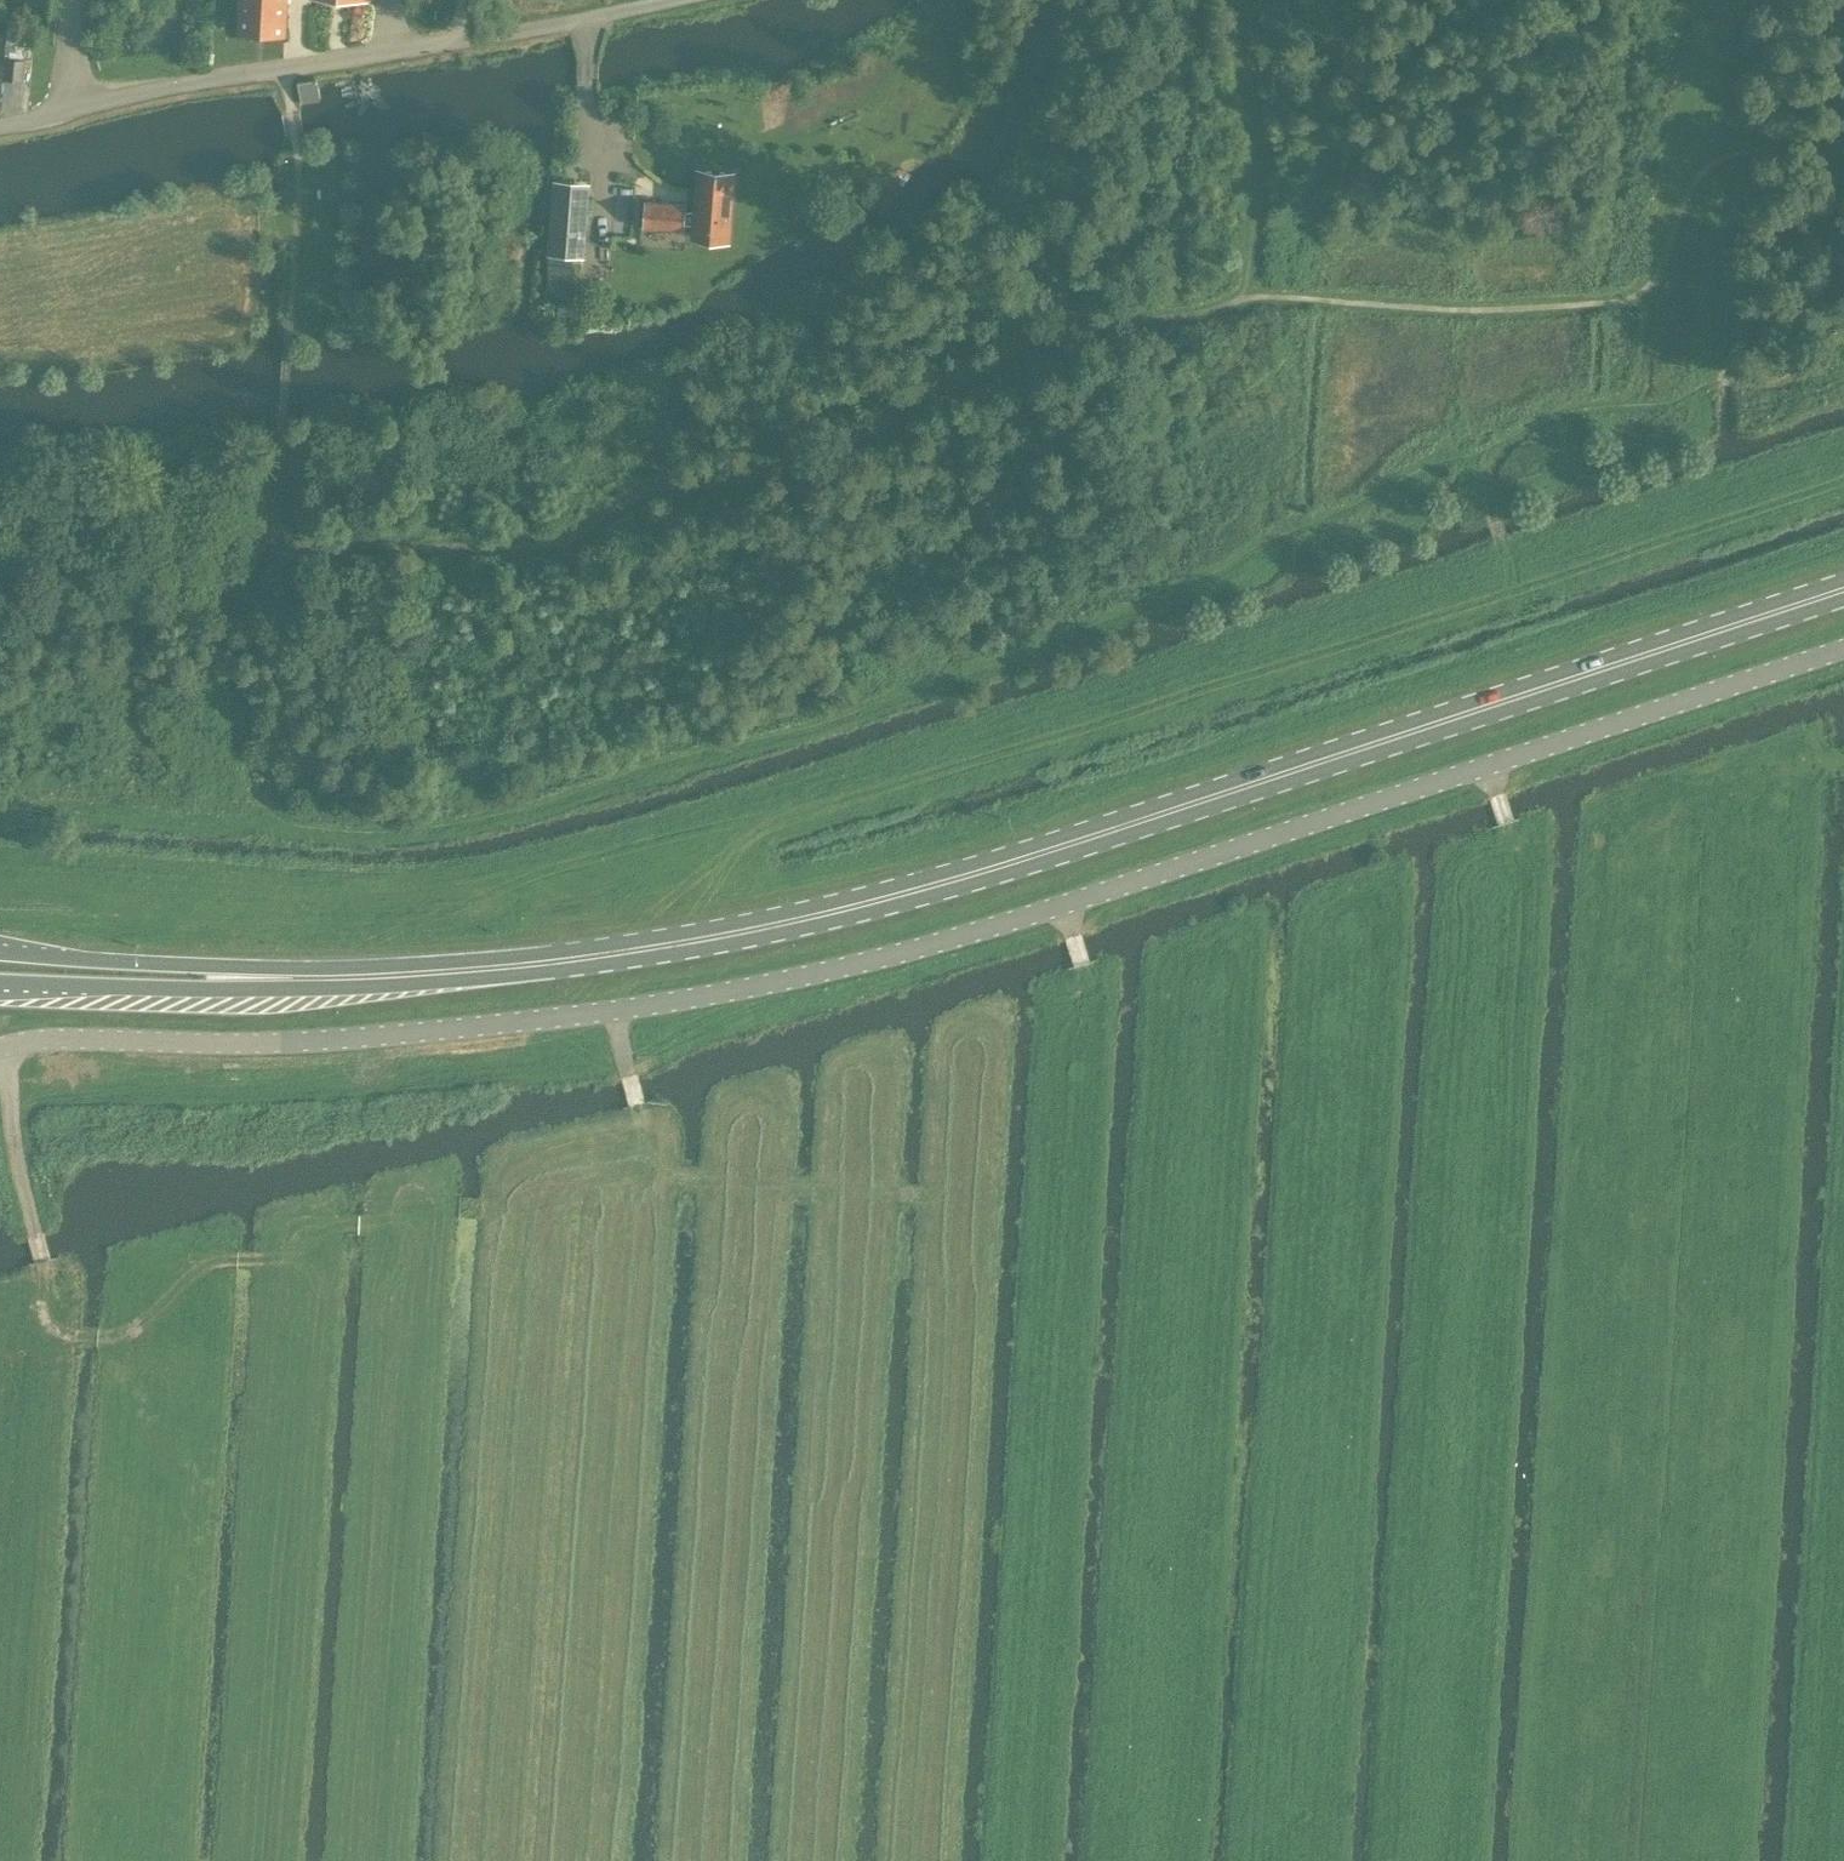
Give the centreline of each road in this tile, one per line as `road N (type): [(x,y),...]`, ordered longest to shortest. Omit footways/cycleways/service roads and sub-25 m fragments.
road 1 (unclassified): [(1843,647),(1036,912),(829,967),(616,1009),(416,1036),(0,1049)]
road 2 (primary): [(249,978),(353,979),(575,960),(847,907),(1843,589)]
road 3 (track): [(9,1341),(118,1339),(146,1289),(174,1269),(269,1262),(306,1232),(385,1225),(409,1212),(495,1210),(636,1180),(642,1110)]
road 4 (track): [(967,1197),(636,1180)]
road 5 (unclassified): [(284,68),(0,124)]
road 6 (primary): [(249,978),(200,964),(0,949)]
road 7 (primary): [(0,983),(199,987),(249,978)]
road 8 (track): [(6,1048),(17,1158),(43,1264)]
road 9 (unclassified): [(462,38),(667,0)]
road 10 (unclassified): [(284,68),(462,38)]

